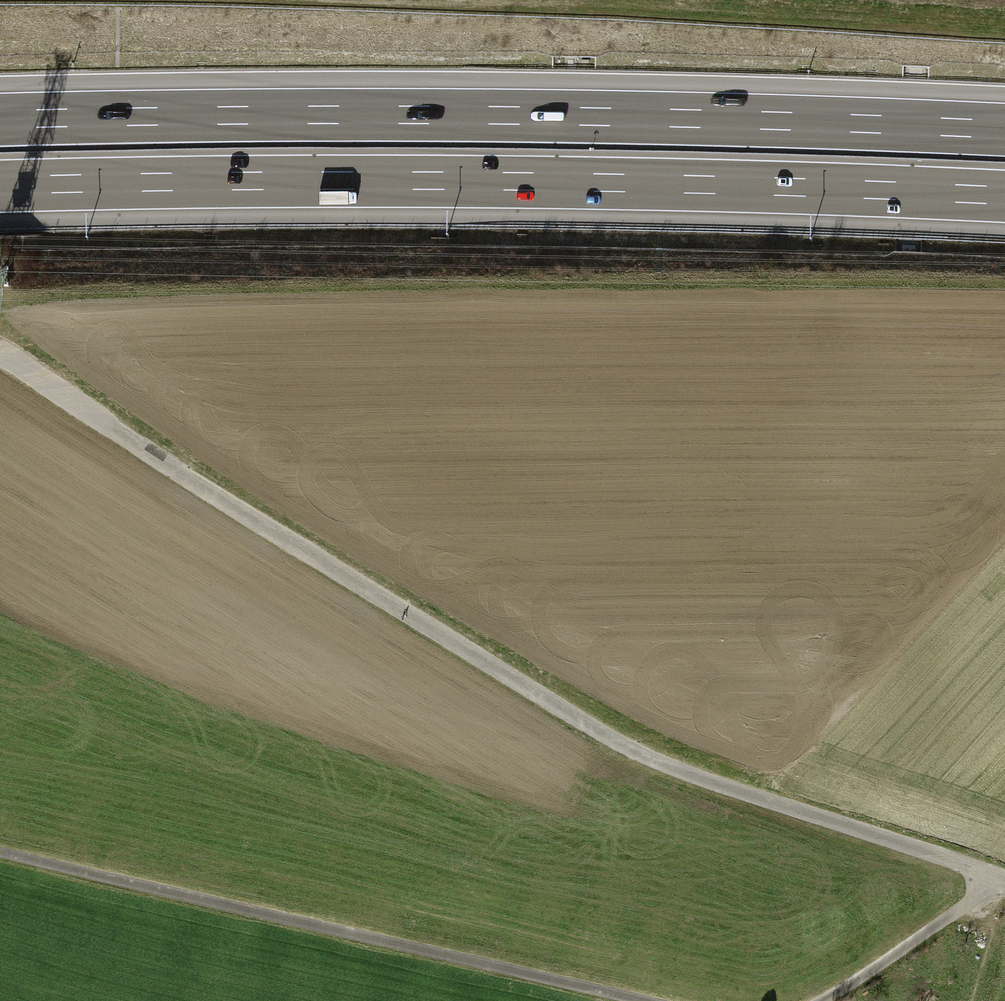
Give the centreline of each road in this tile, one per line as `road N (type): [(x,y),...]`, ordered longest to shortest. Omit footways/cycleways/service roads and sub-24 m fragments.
road 1 (unclassified): [(1004,880),(711,782),(611,739),(0,353)]
road 2 (motorway): [(1004,130),(429,115),(0,120)]
road 3 (motorway): [(0,186),(429,181),(1004,196)]
road 4 (track): [(1004,35),(501,9),(110,0)]
road 5 (track): [(649,1000),(0,850)]
road 6 (track): [(991,874),(972,900),(823,1000)]

